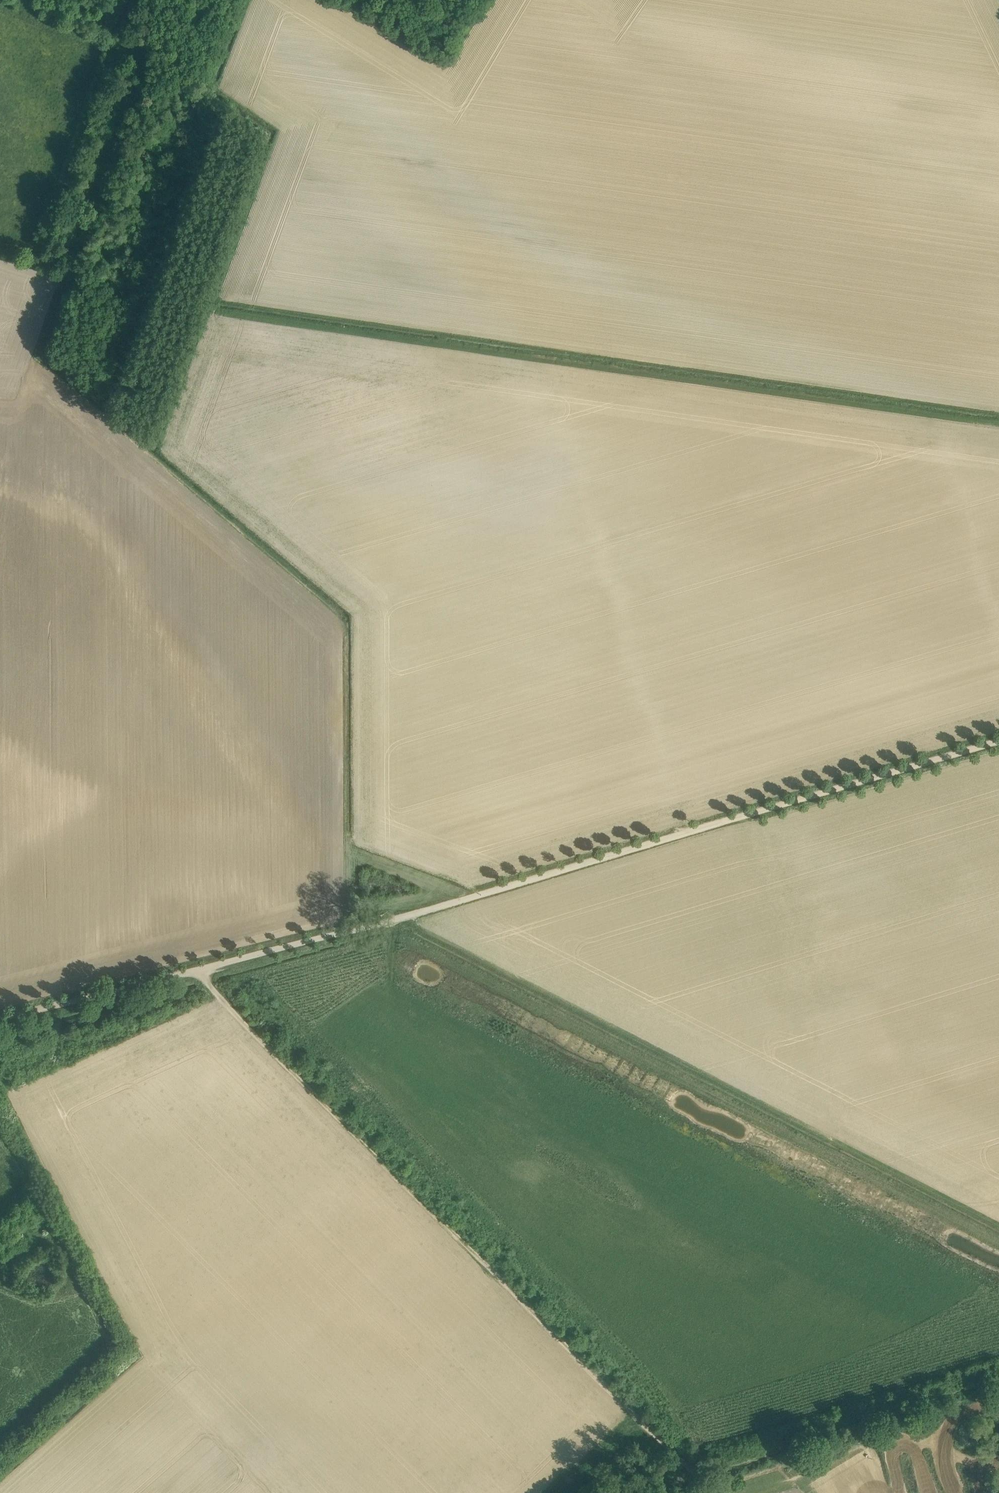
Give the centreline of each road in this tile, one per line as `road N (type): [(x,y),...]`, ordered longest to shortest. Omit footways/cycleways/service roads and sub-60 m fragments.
road 1 (track): [(0,1017),(339,932),(998,737)]
road 2 (track): [(201,967),(211,989),(304,1085),(709,1492)]
road 3 (track): [(59,265),(78,272),(49,349),(151,443)]

